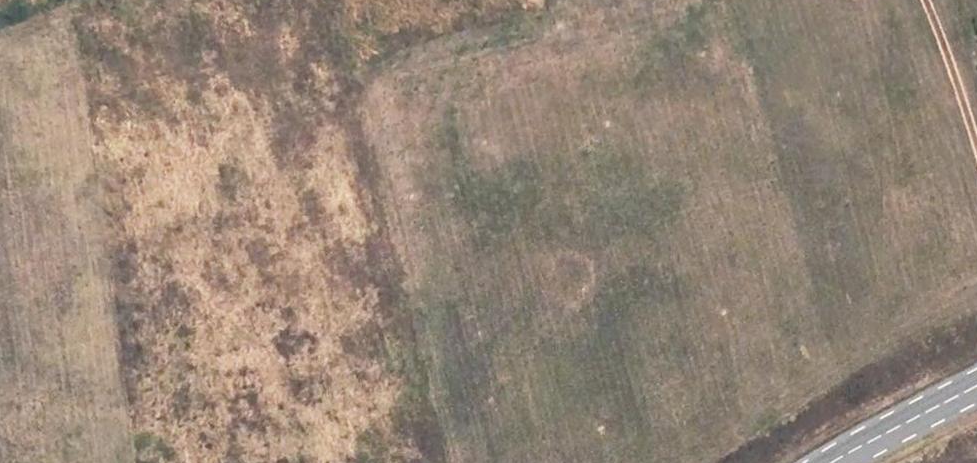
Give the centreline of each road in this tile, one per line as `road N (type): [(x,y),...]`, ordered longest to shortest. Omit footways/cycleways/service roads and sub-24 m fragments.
road 1 (tertiary): [(843,462),(976,393)]

